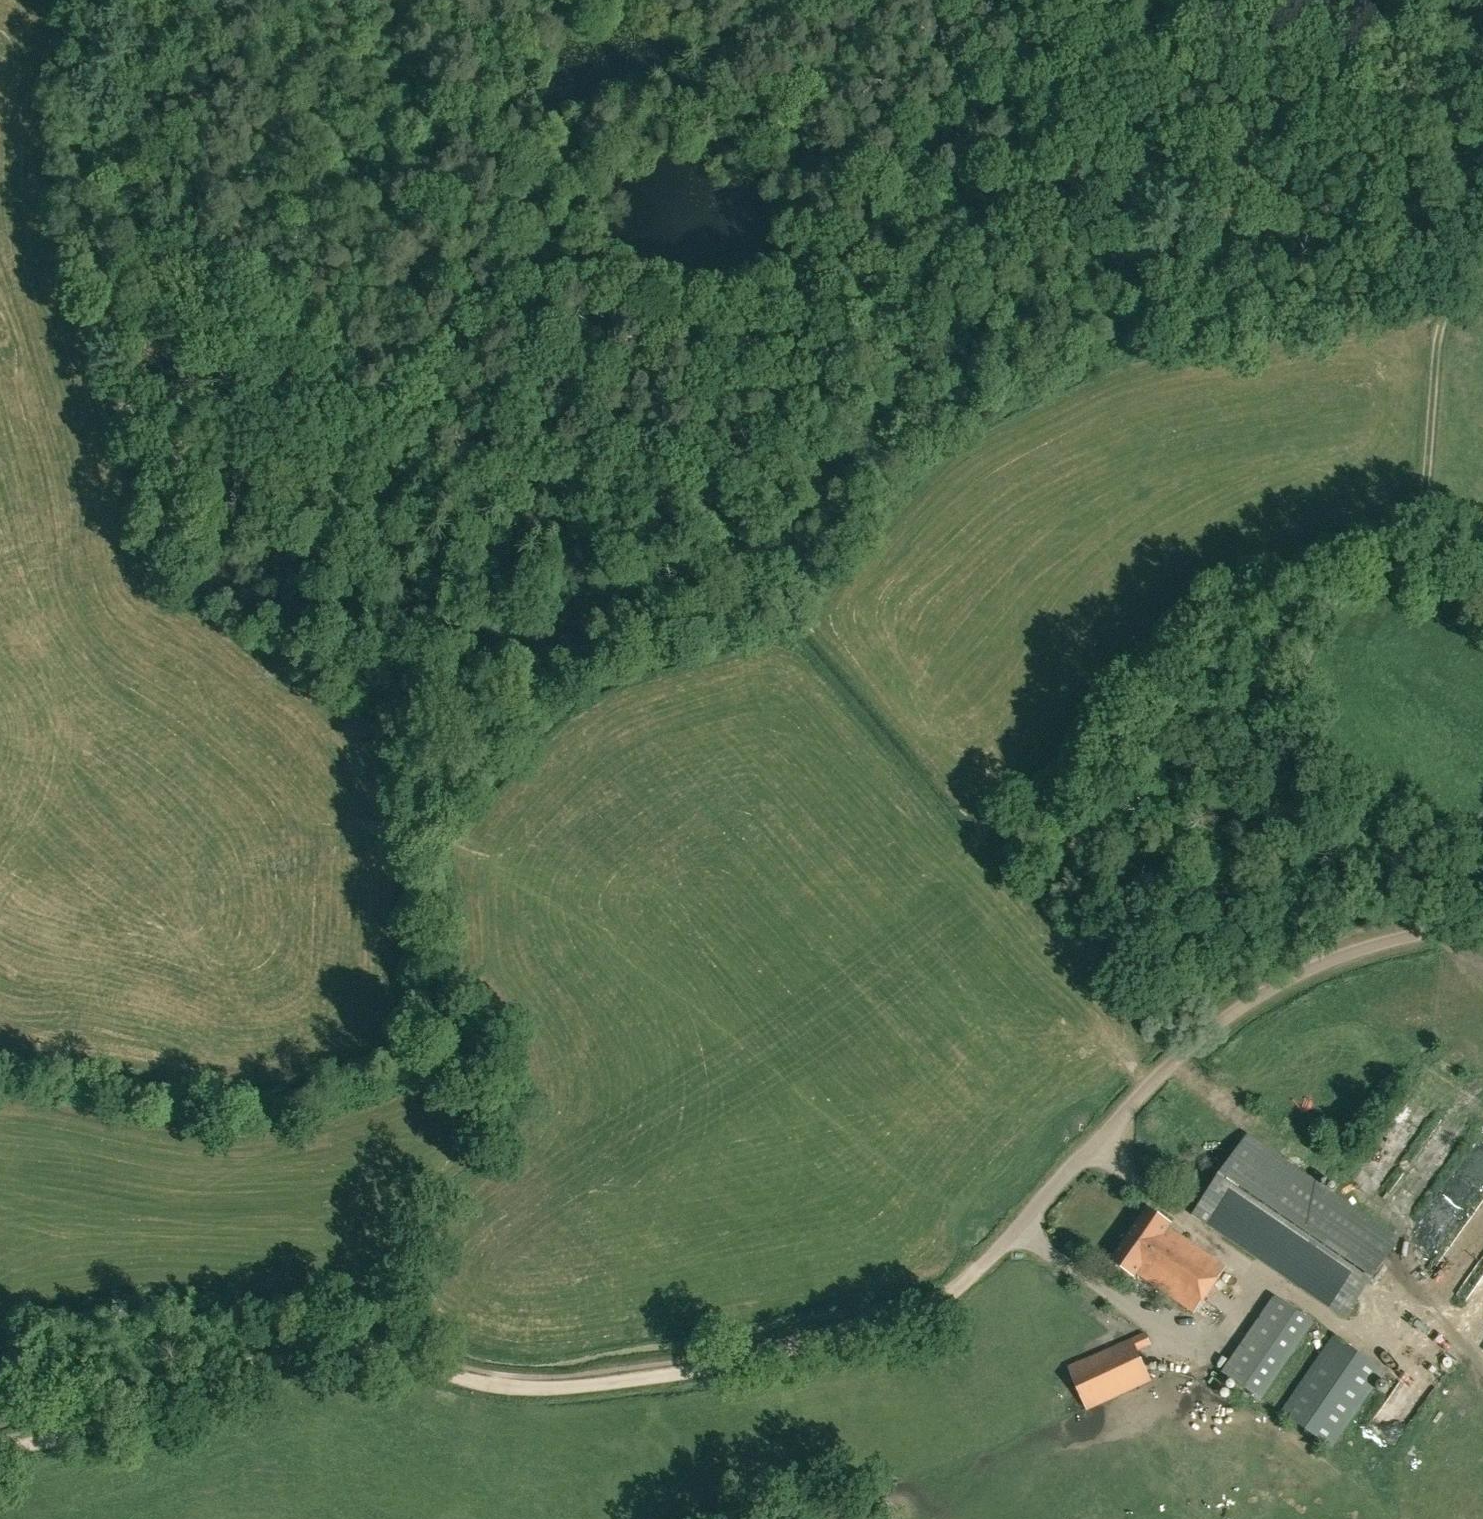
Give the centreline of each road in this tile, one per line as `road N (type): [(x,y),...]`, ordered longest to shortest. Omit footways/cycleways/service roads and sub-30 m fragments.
road 1 (track): [(1024,1230),(923,1314),(711,1369),(559,1390),(465,1381),(389,1356),(327,1353),(0,1449)]
road 2 (unclassified): [(1482,916),(1332,951),(1253,993),(1095,1142),(1024,1230)]

